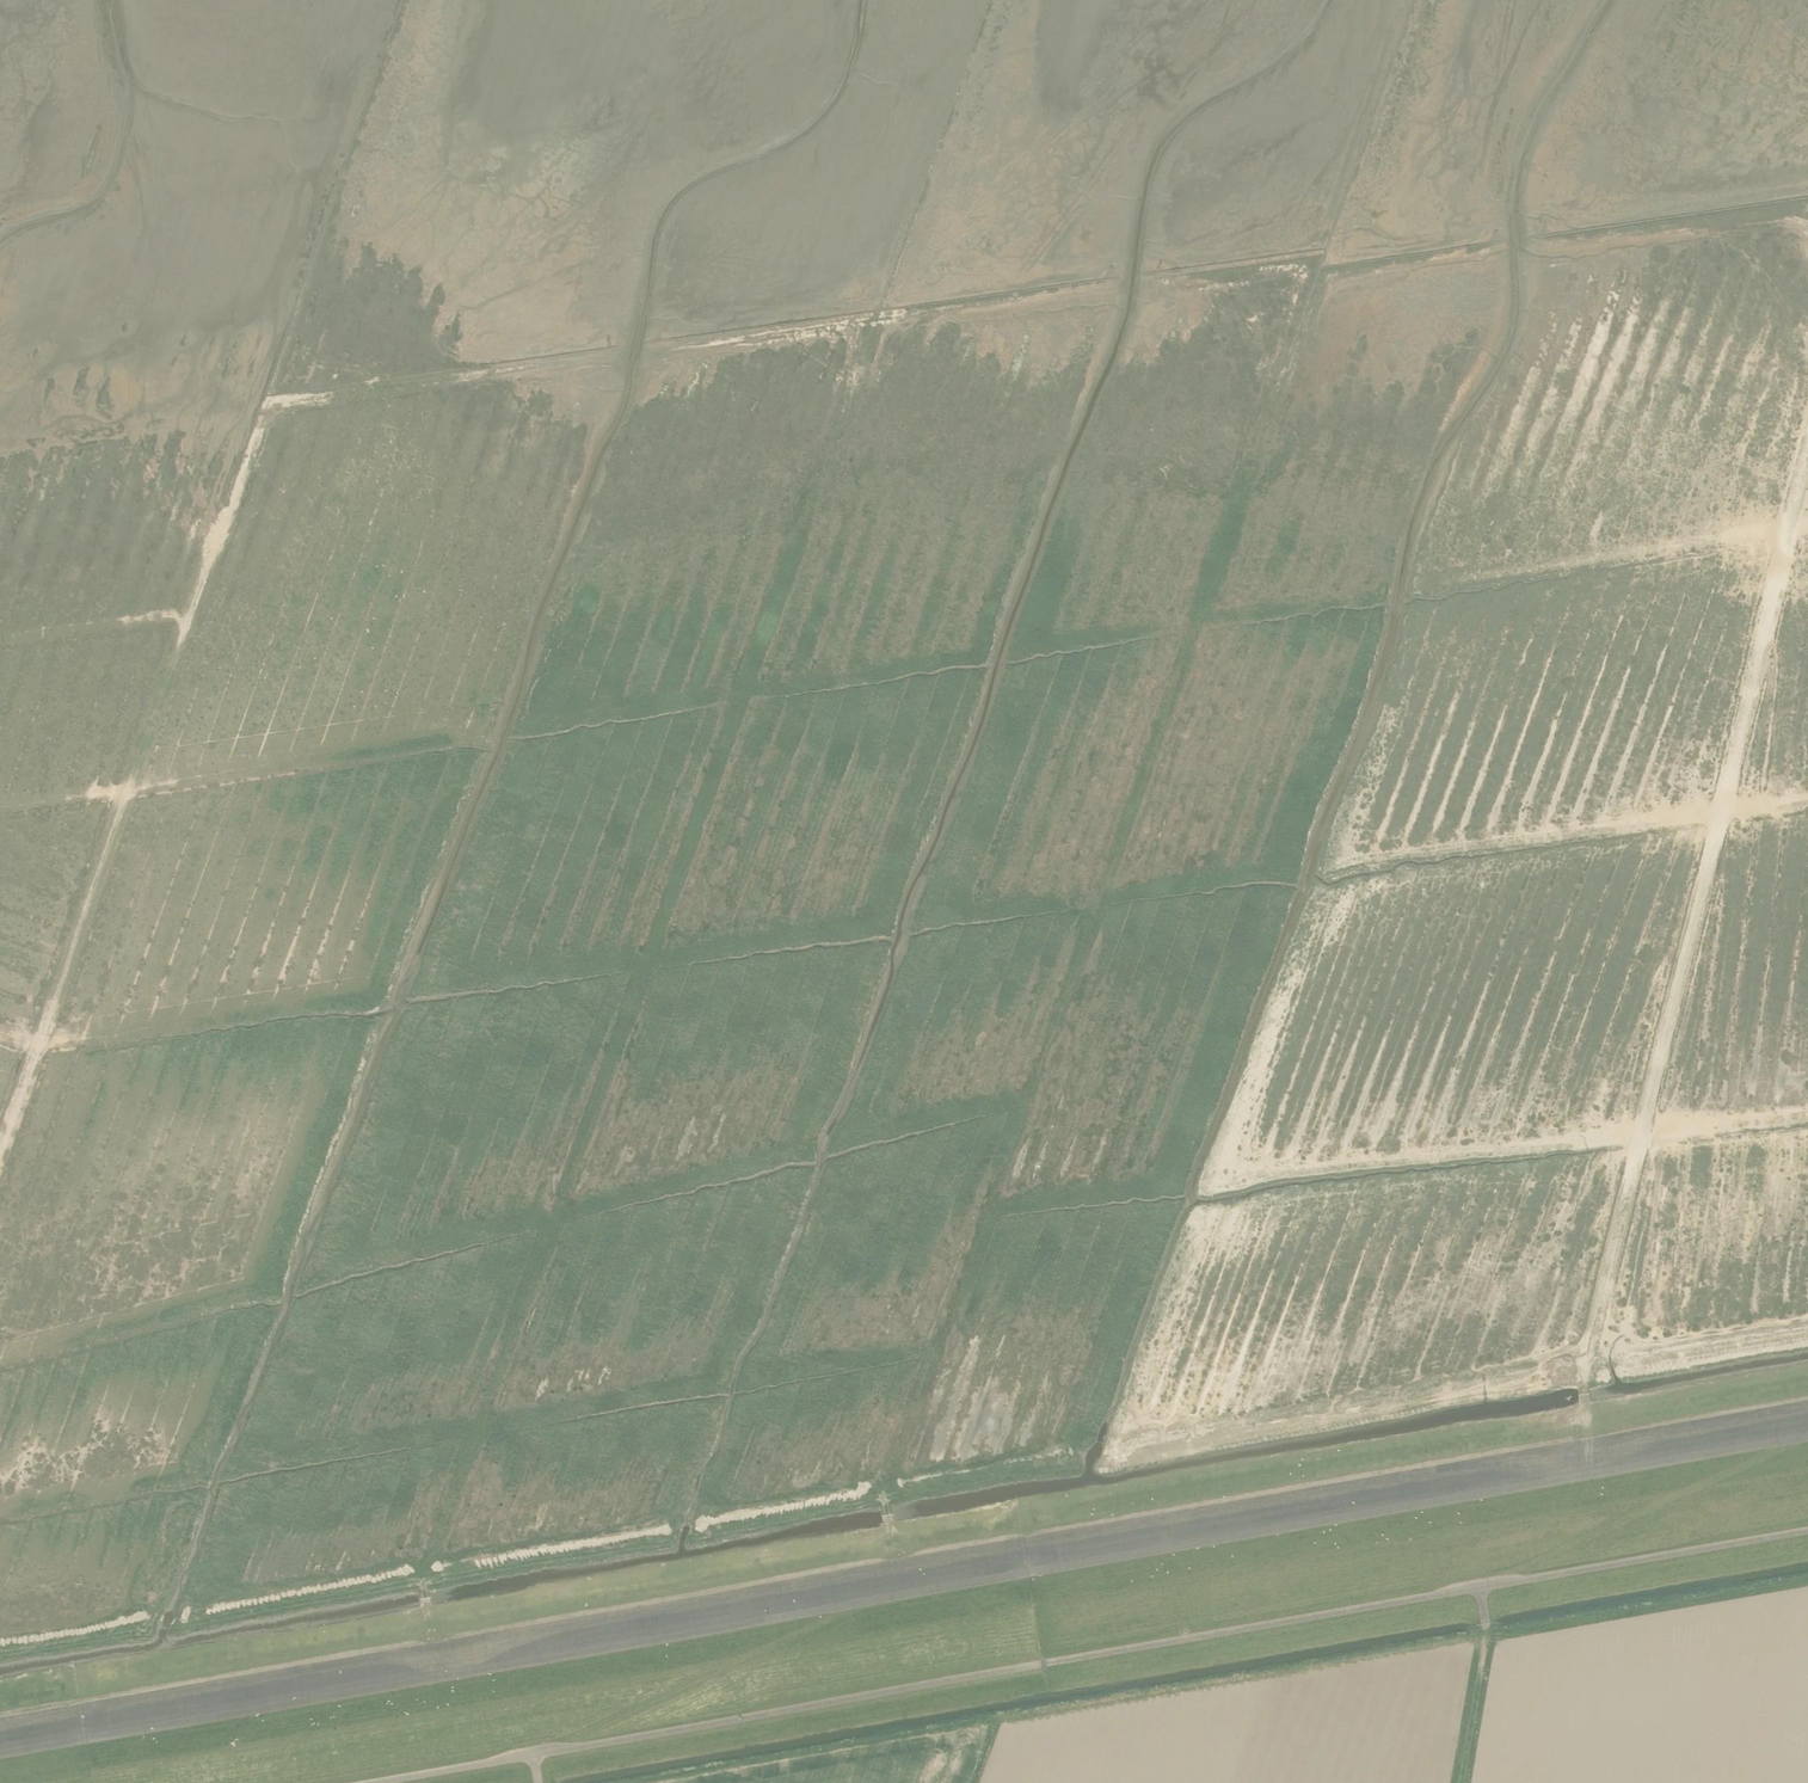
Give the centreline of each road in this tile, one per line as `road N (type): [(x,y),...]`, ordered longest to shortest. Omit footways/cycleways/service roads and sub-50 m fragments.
road 1 (track): [(0,1753),(1807,1435)]
road 2 (track): [(539,1753),(847,1604)]
road 3 (track): [(1461,1782),(1482,1664),(1480,1586)]

